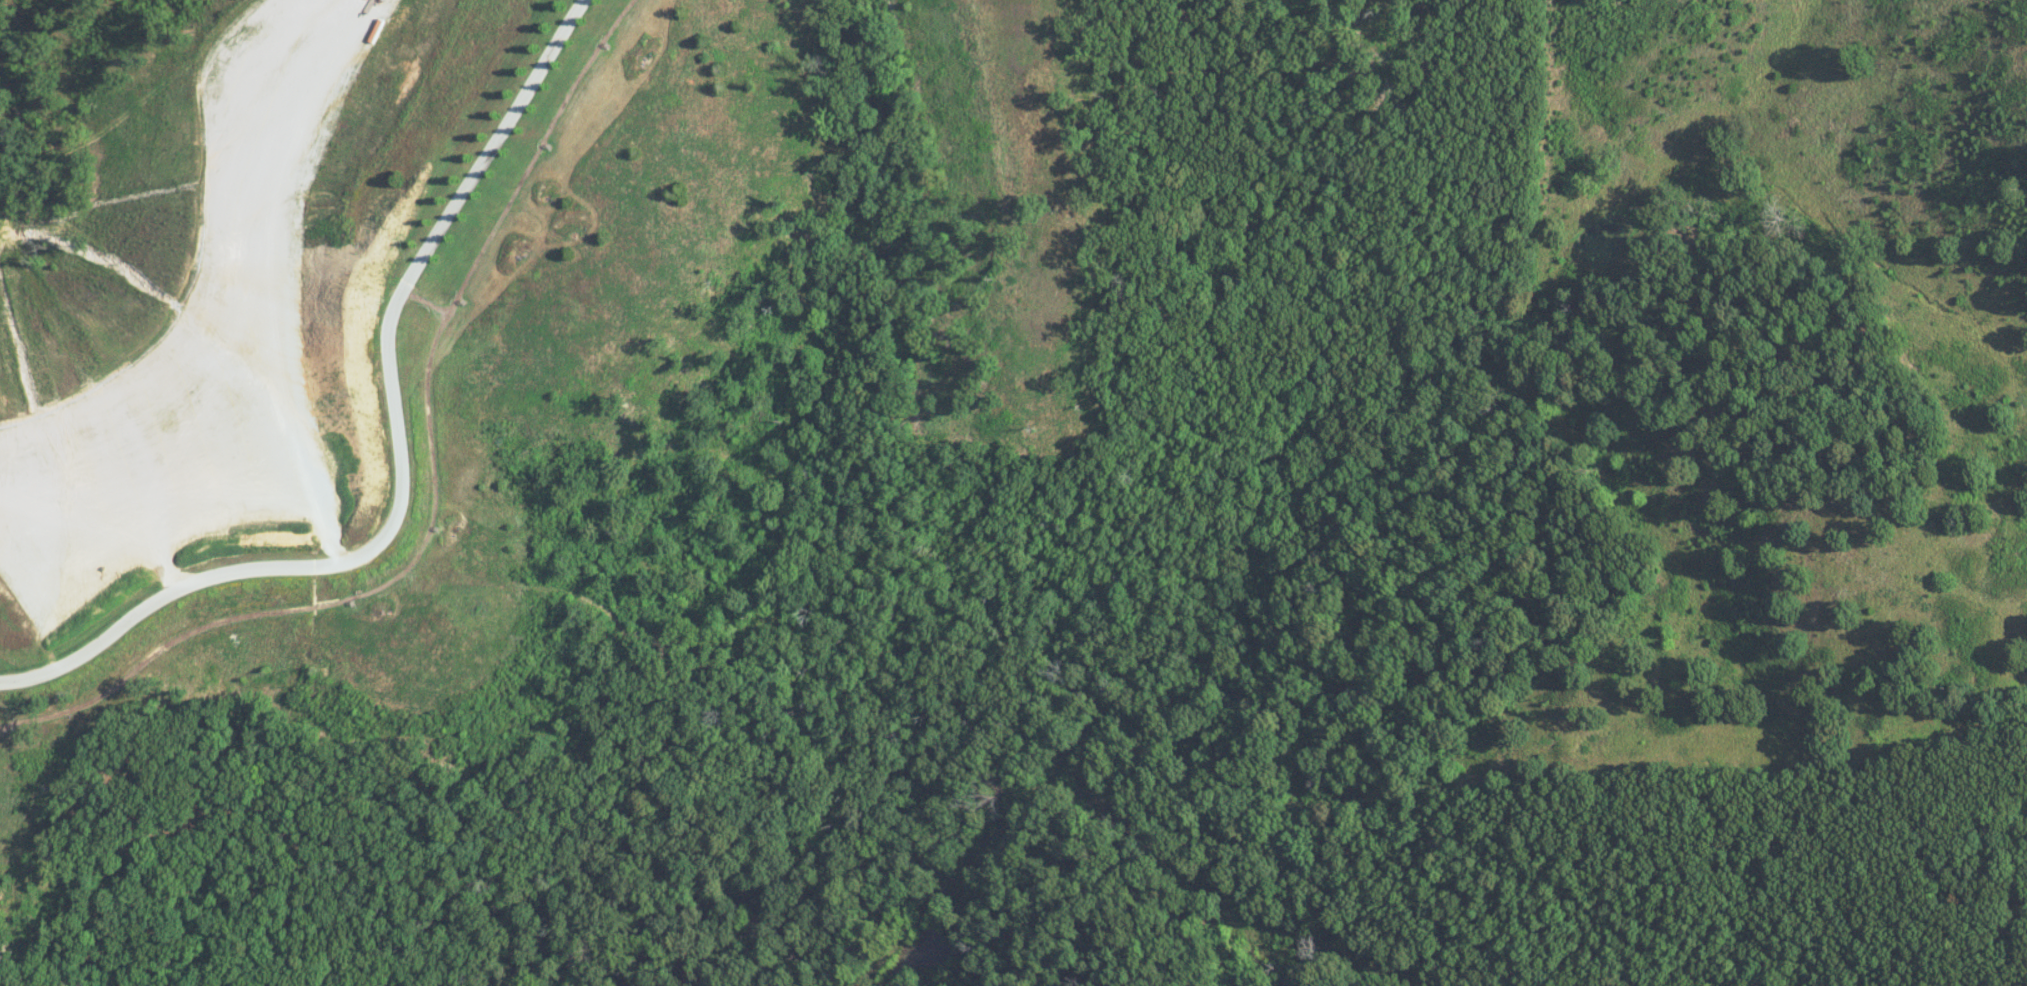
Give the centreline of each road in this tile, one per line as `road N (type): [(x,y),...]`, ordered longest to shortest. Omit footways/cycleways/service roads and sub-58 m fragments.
road 1 (track): [(848,985),(1052,772),(1068,768),(1232,902),(1425,985)]

